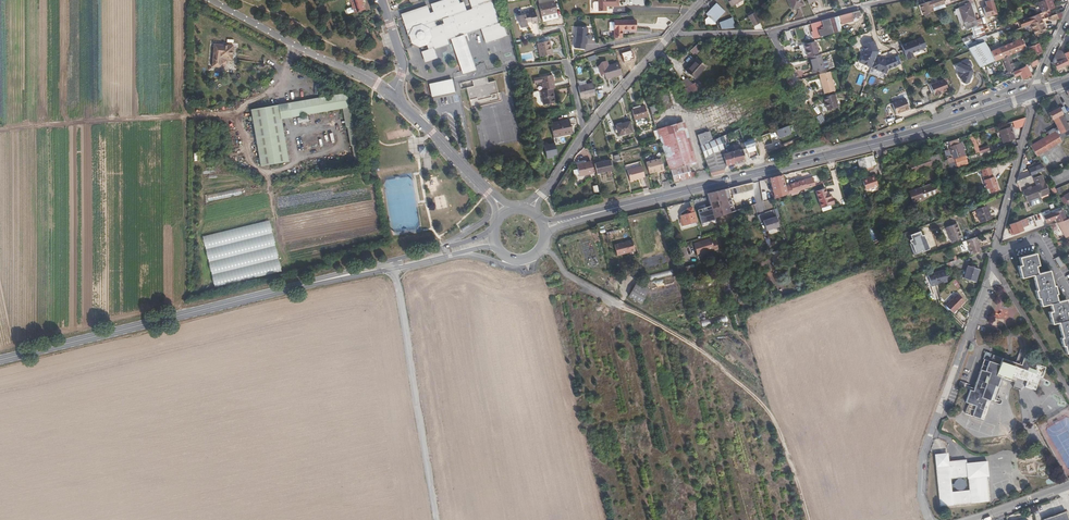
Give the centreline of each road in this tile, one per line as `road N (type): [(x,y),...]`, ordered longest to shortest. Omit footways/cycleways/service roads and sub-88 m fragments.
road 1 (primary): [(576,218),(922,131),(1032,95)]
road 2 (primary): [(395,264),(0,360)]
road 3 (residential): [(928,519),(921,498),(925,451),(993,249)]
road 4 (unclassified): [(395,264),(438,519)]
road 5 (residential): [(672,33),(771,33),(900,0)]
road 6 (residential): [(210,0),(393,96)]
road 7 (residential): [(993,249),(1032,95)]
road 8 (residential): [(393,96),(492,195)]
road 9 (residential): [(584,133),(672,33)]

